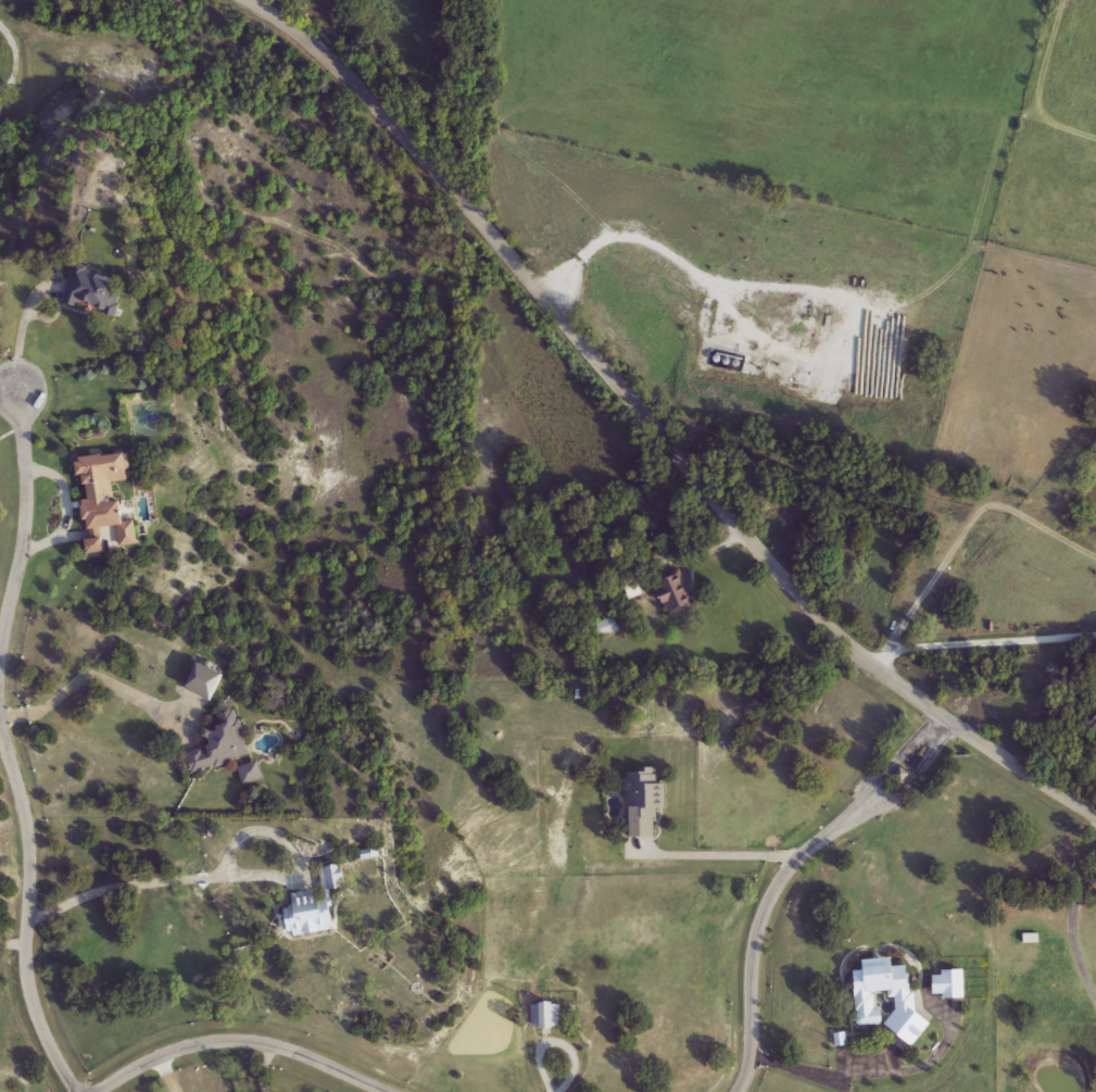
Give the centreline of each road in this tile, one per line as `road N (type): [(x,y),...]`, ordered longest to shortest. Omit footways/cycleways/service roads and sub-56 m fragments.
road 1 (tertiary): [(1095,810),(947,724),(869,667),(789,585),(552,289),(450,176),(350,80),(239,0)]
road 2 (residential): [(737,1091),(751,1039),(752,959),(770,895),(786,870),(947,724)]
road 3 (residential): [(79,1091),(28,1021),(28,854),(20,778),(0,728)]
road 4 (residential): [(869,667),(895,644),(988,503),(1095,552)]
road 5 (residential): [(98,1091),(153,1060),(222,1043),(288,1052),(390,1091)]
road 6 (residential): [(0,687),(33,535),(22,391)]
road 7 (residential): [(895,644),(1095,635)]

